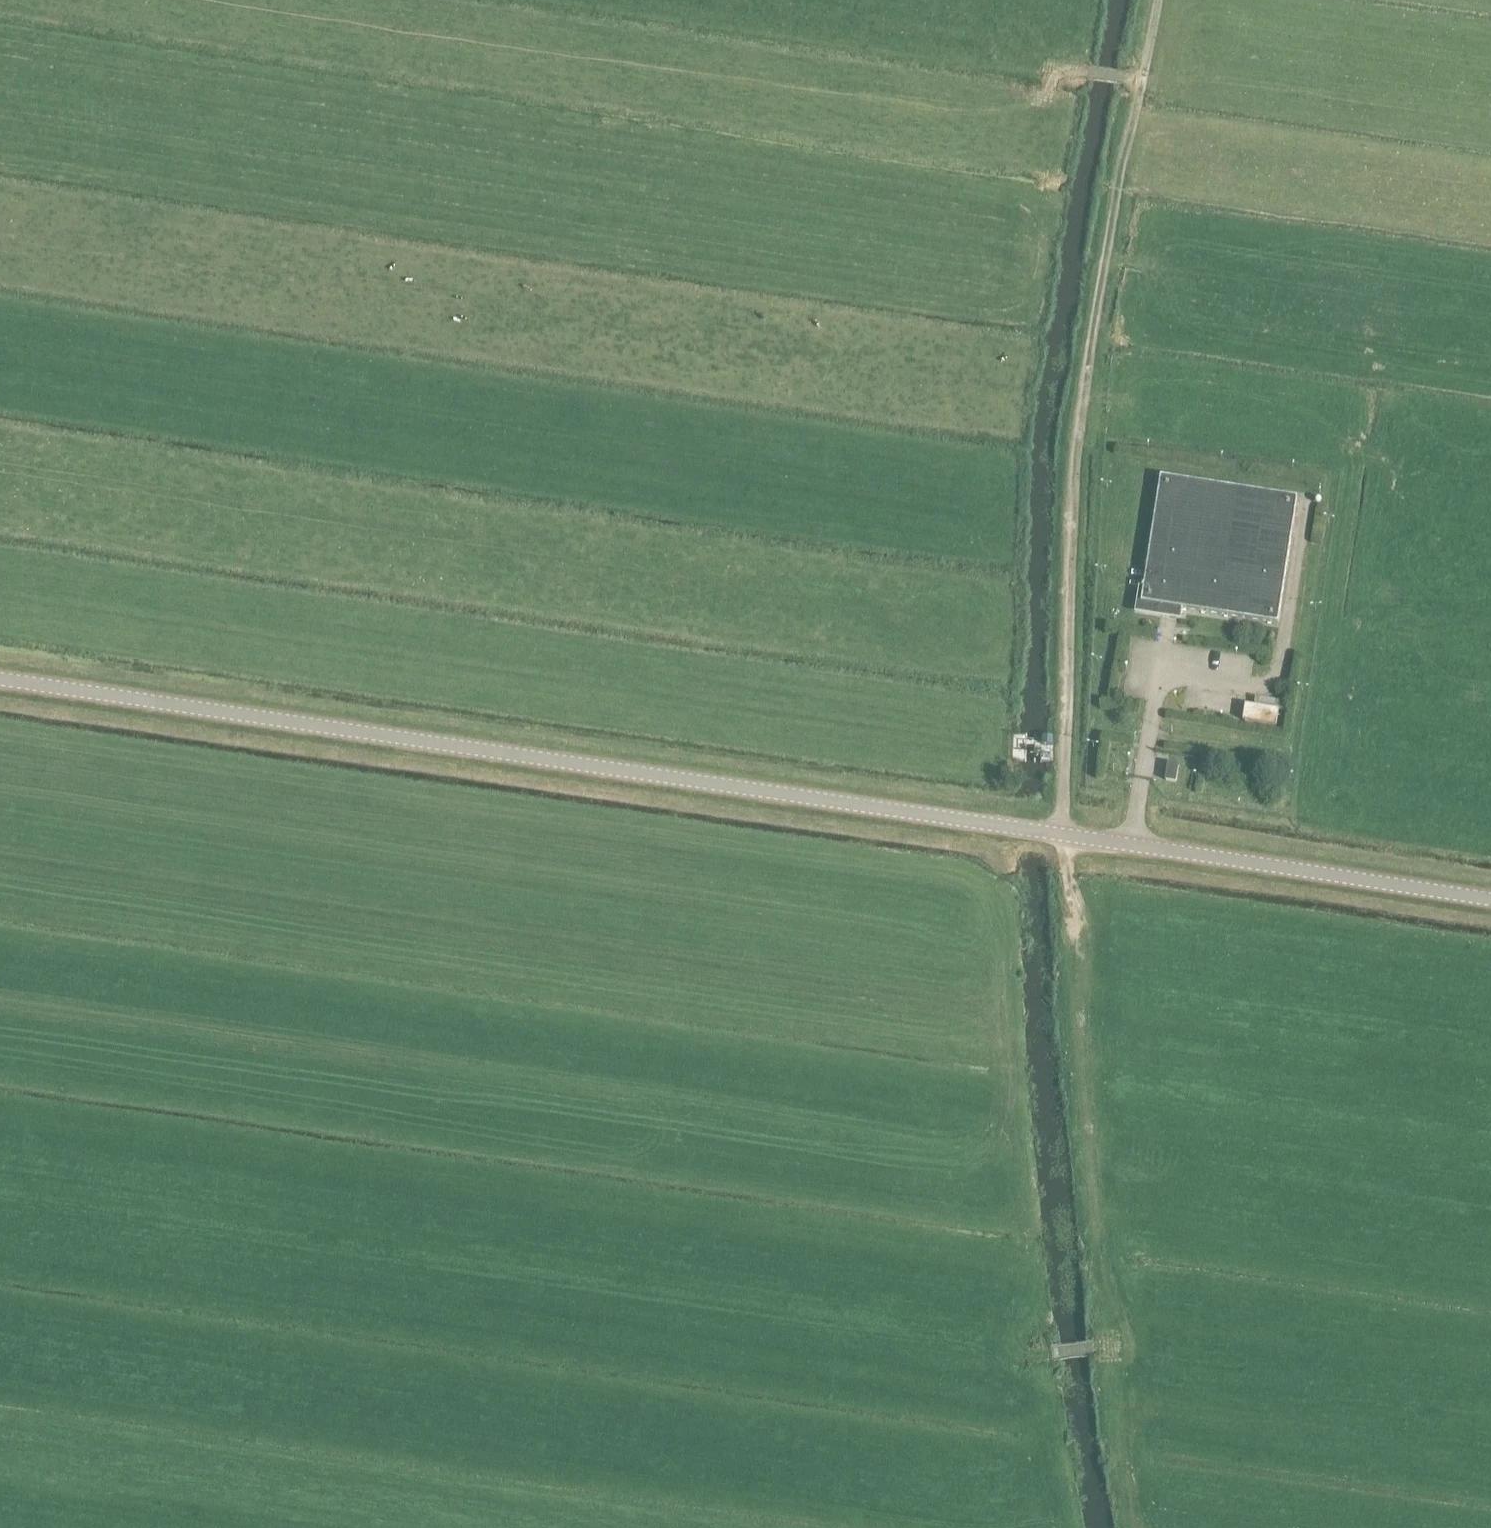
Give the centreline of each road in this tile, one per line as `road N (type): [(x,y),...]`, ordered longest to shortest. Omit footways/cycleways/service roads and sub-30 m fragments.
road 1 (tertiary): [(1490,896),(0,677)]
road 2 (track): [(278,0),(946,106),(1029,106),(1052,95)]
road 3 (track): [(1066,833),(1098,1235),(1124,1342)]
road 4 (track): [(1124,1342),(1137,1527)]
road 5 (track): [(1124,1342),(995,1359)]

